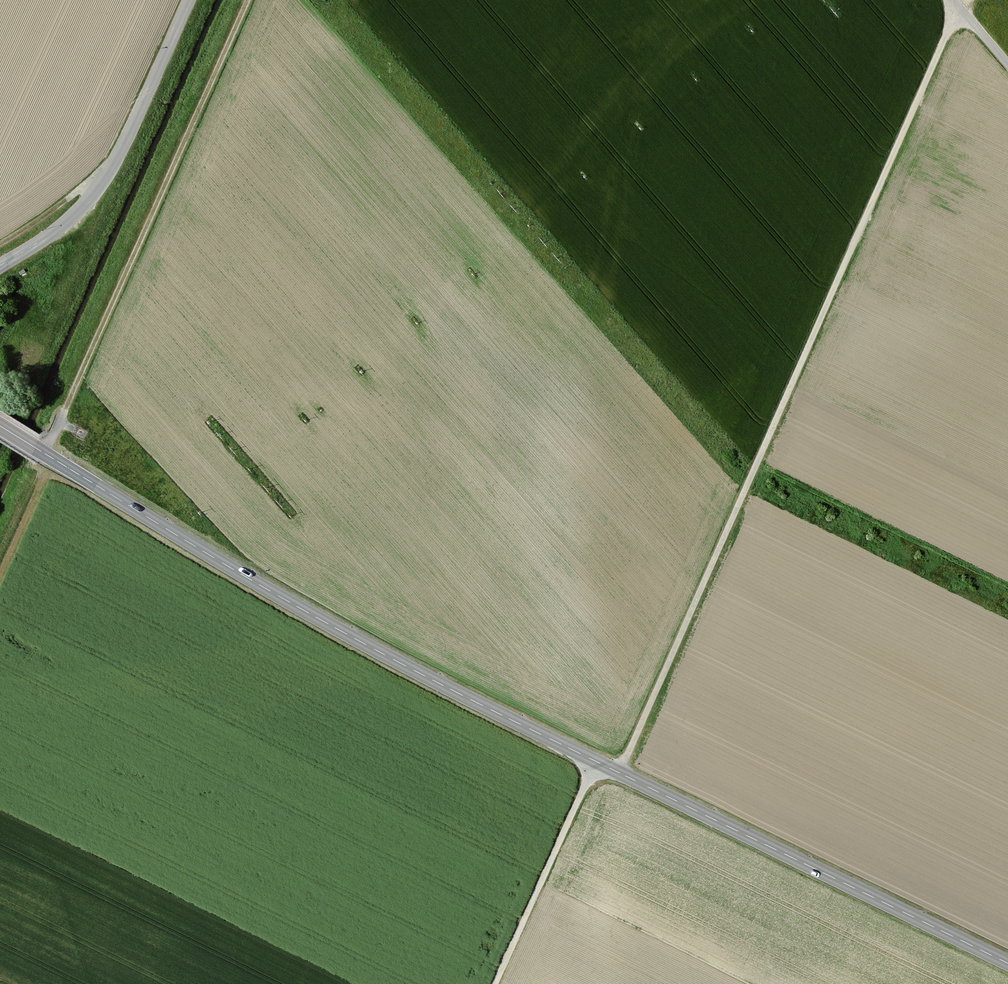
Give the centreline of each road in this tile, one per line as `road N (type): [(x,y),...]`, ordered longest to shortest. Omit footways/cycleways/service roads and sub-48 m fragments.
road 1 (secondary): [(0,425),(348,634),(1007,964)]
road 2 (track): [(959,6),(620,773)]
road 3 (tertiary): [(190,0),(97,190),(53,232),(0,266)]
road 4 (track): [(600,764),(498,983)]
road 5 (track): [(57,458),(0,580)]

